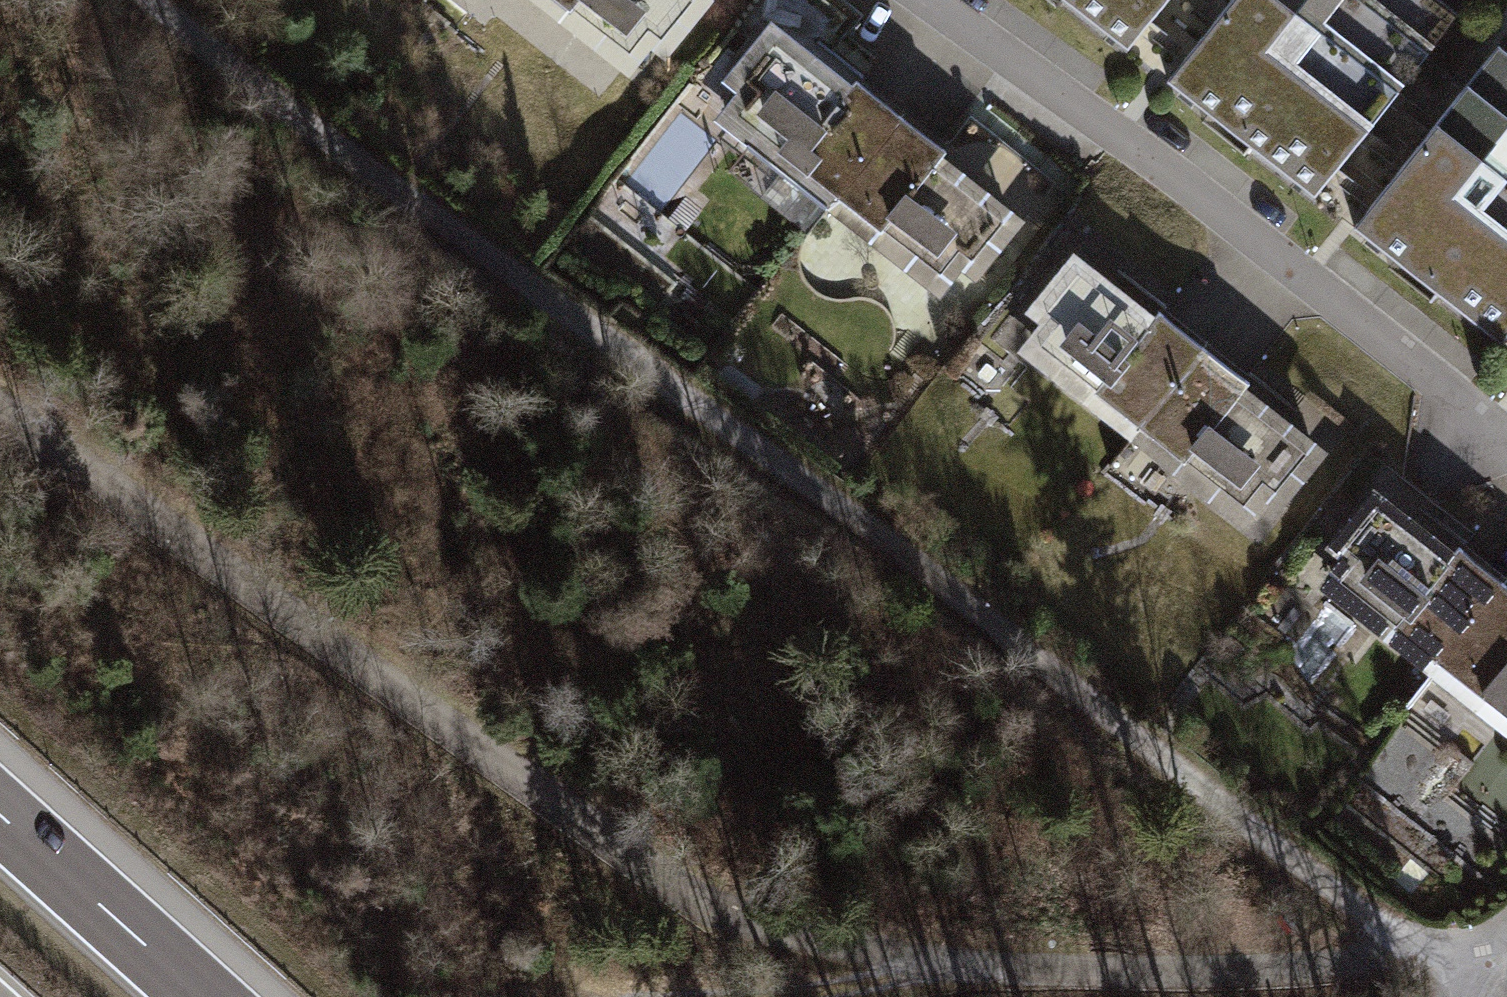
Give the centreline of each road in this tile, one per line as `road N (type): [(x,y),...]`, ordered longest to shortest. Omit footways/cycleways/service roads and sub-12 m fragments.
road 1 (track): [(0,406),(676,887),(743,922),(858,951),(1033,969),(1291,970),(1482,949)]
road 2 (track): [(177,0),(1352,905),(1432,954)]
road 3 (residential): [(920,0),(1506,438)]
road 4 (motorway): [(203,996),(0,814)]
road 5 (track): [(952,966),(768,996)]

